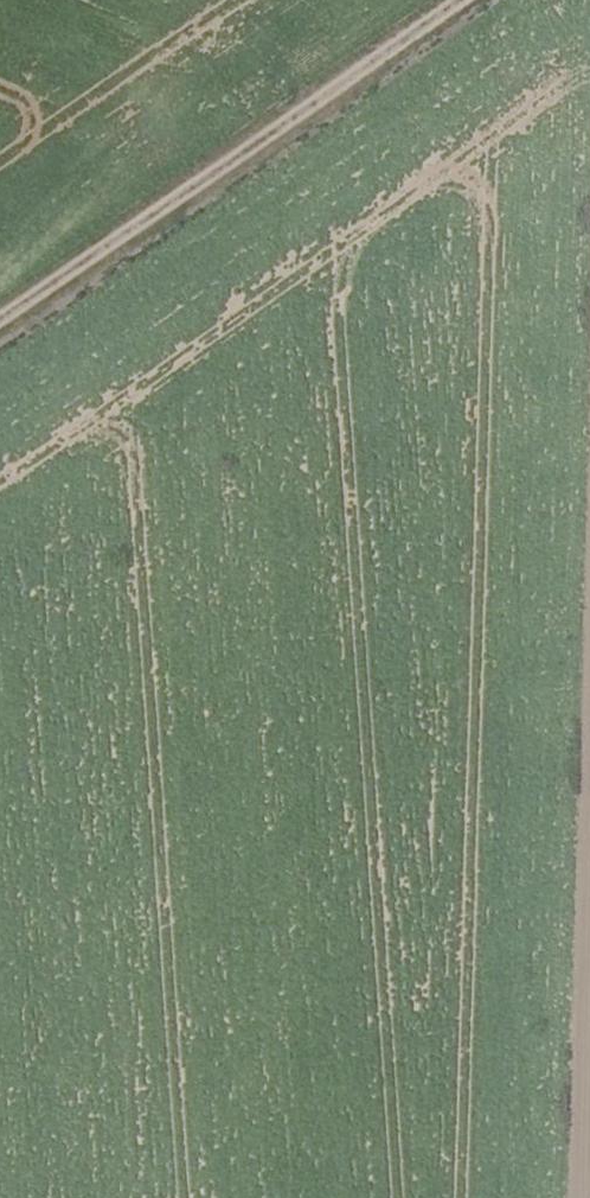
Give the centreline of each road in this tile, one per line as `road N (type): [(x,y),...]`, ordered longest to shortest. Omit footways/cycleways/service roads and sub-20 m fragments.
road 1 (track): [(450,0),(0,311)]

